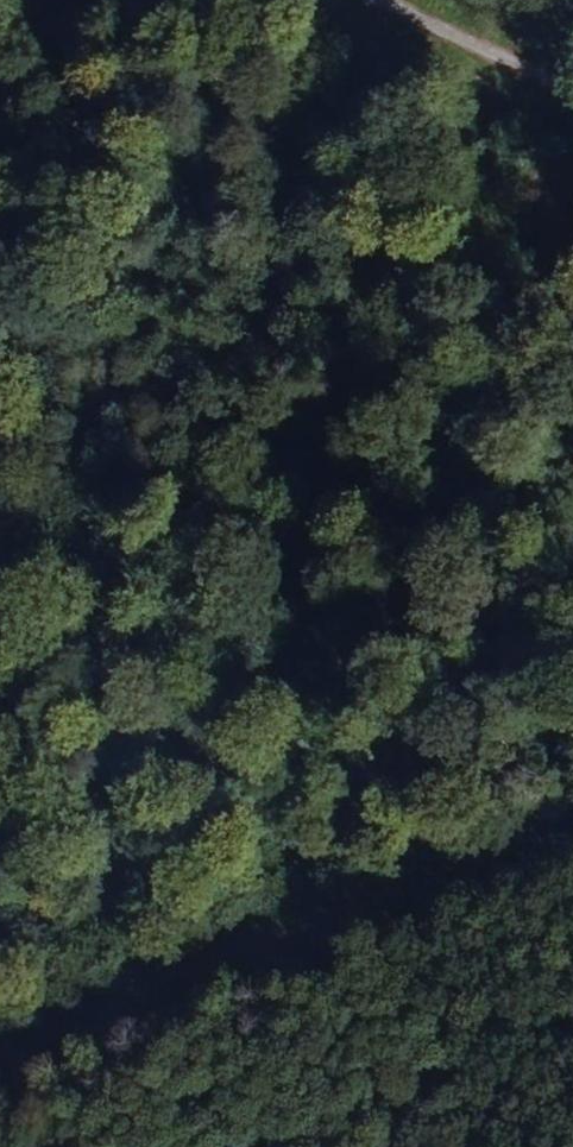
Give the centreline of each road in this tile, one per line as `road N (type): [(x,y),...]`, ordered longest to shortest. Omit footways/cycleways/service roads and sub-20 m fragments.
road 1 (track): [(380,0),(572,91)]

